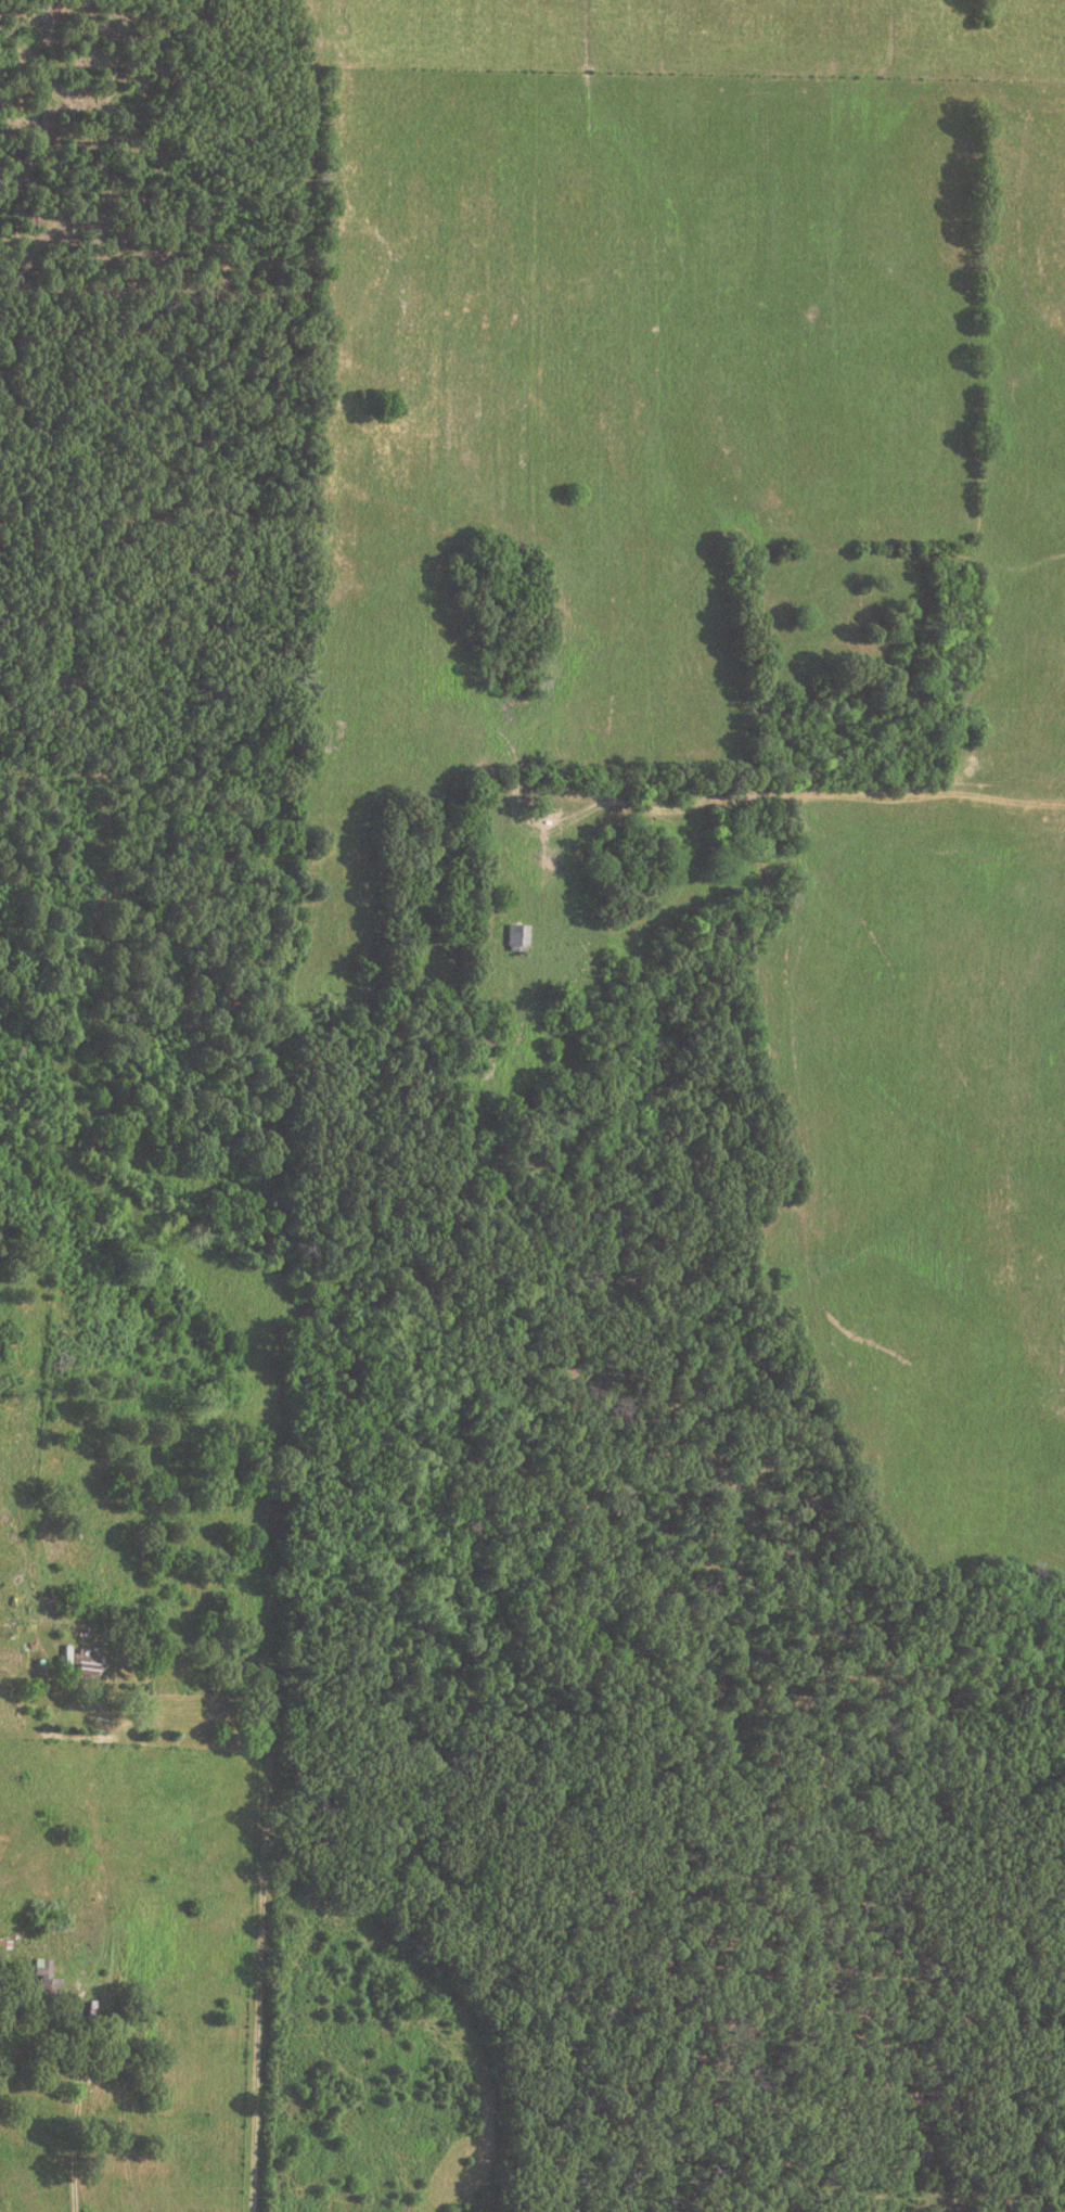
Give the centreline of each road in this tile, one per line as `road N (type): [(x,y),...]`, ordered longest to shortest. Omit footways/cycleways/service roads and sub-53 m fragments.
road 1 (residential): [(78,2211),(74,2140),(89,2022)]

